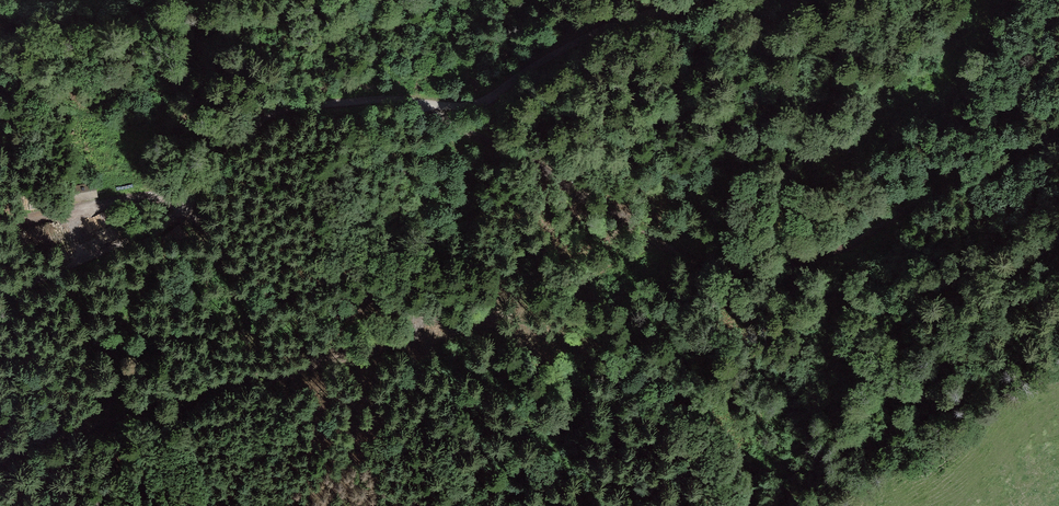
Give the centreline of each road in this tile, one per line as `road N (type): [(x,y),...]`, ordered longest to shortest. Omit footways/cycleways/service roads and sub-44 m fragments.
road 1 (track): [(697,0),(592,33),(479,106),(394,98),(280,109),(236,144),(186,210),(43,277),(0,287)]
road 2 (track): [(424,101),(722,268),(782,266),(862,236),(1022,162),(1058,135)]
road 3 (track): [(0,227),(122,201),(157,198),(186,210)]

